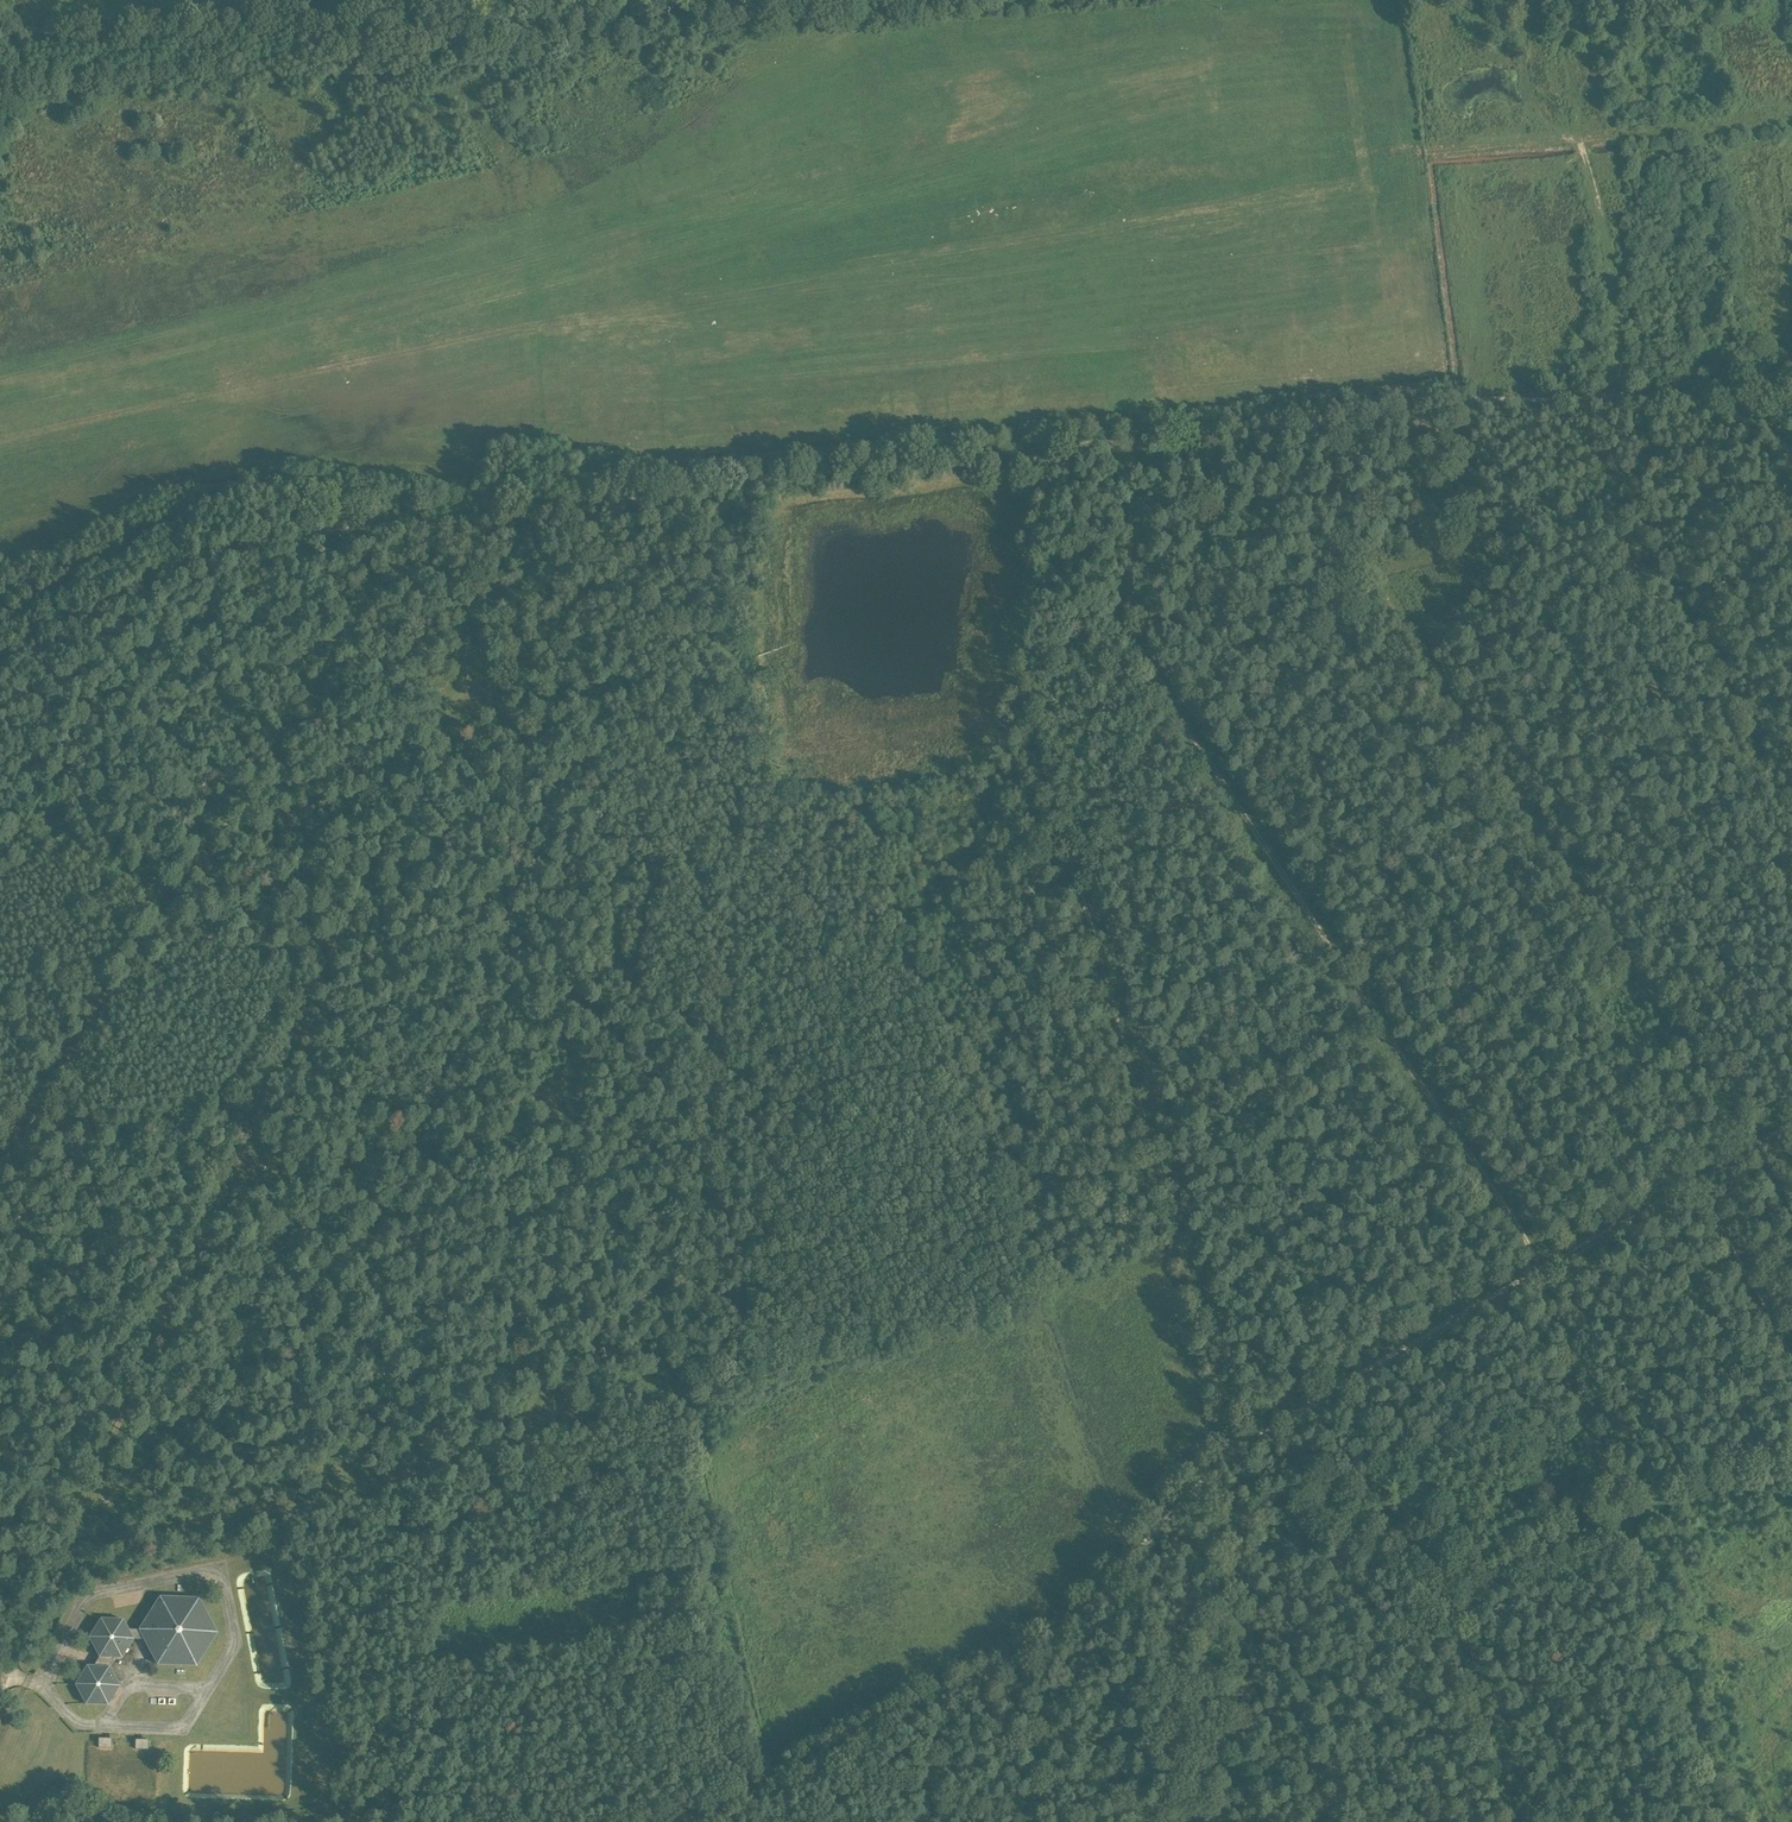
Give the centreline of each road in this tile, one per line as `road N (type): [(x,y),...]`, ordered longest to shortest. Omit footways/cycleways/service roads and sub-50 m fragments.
road 1 (track): [(1230,117),(0,384)]
road 2 (track): [(1236,1448),(1015,656),(1129,630)]
road 3 (track): [(1378,571),(1758,1142)]
road 4 (track): [(1134,437),(591,505),(542,470),(510,513)]
road 5 (track): [(1715,1821),(1540,1268)]
road 6 (track): [(462,662),(222,1190)]
road 7 (track): [(516,1448),(315,1505),(0,1559)]
road 8 (track): [(213,1210),(0,1687)]
road 9 (track): [(405,1158),(560,1123),(572,1136),(516,1448)]
road 10 (track): [(1512,1821),(1382,1361)]
road 11 (track): [(1202,1821),(1236,1448)]
road 12 (track): [(1476,548),(1129,630)]
road 13 (track): [(1602,394),(1619,367),(1618,335),(1579,140)]
road 14 (track): [(211,550),(0,664)]
road 15 (track): [(422,523),(211,550)]
road 16 (track): [(1791,1359),(1695,1179)]
road 17 (track): [(1182,432),(1341,414)]
road 18 (track): [(1579,140),(1434,151)]
road 19 (track): [(1470,398),(1602,394)]
road 20 (track): [(1341,414),(1470,398)]
road 21 (track): [(917,1821),(942,1699)]

